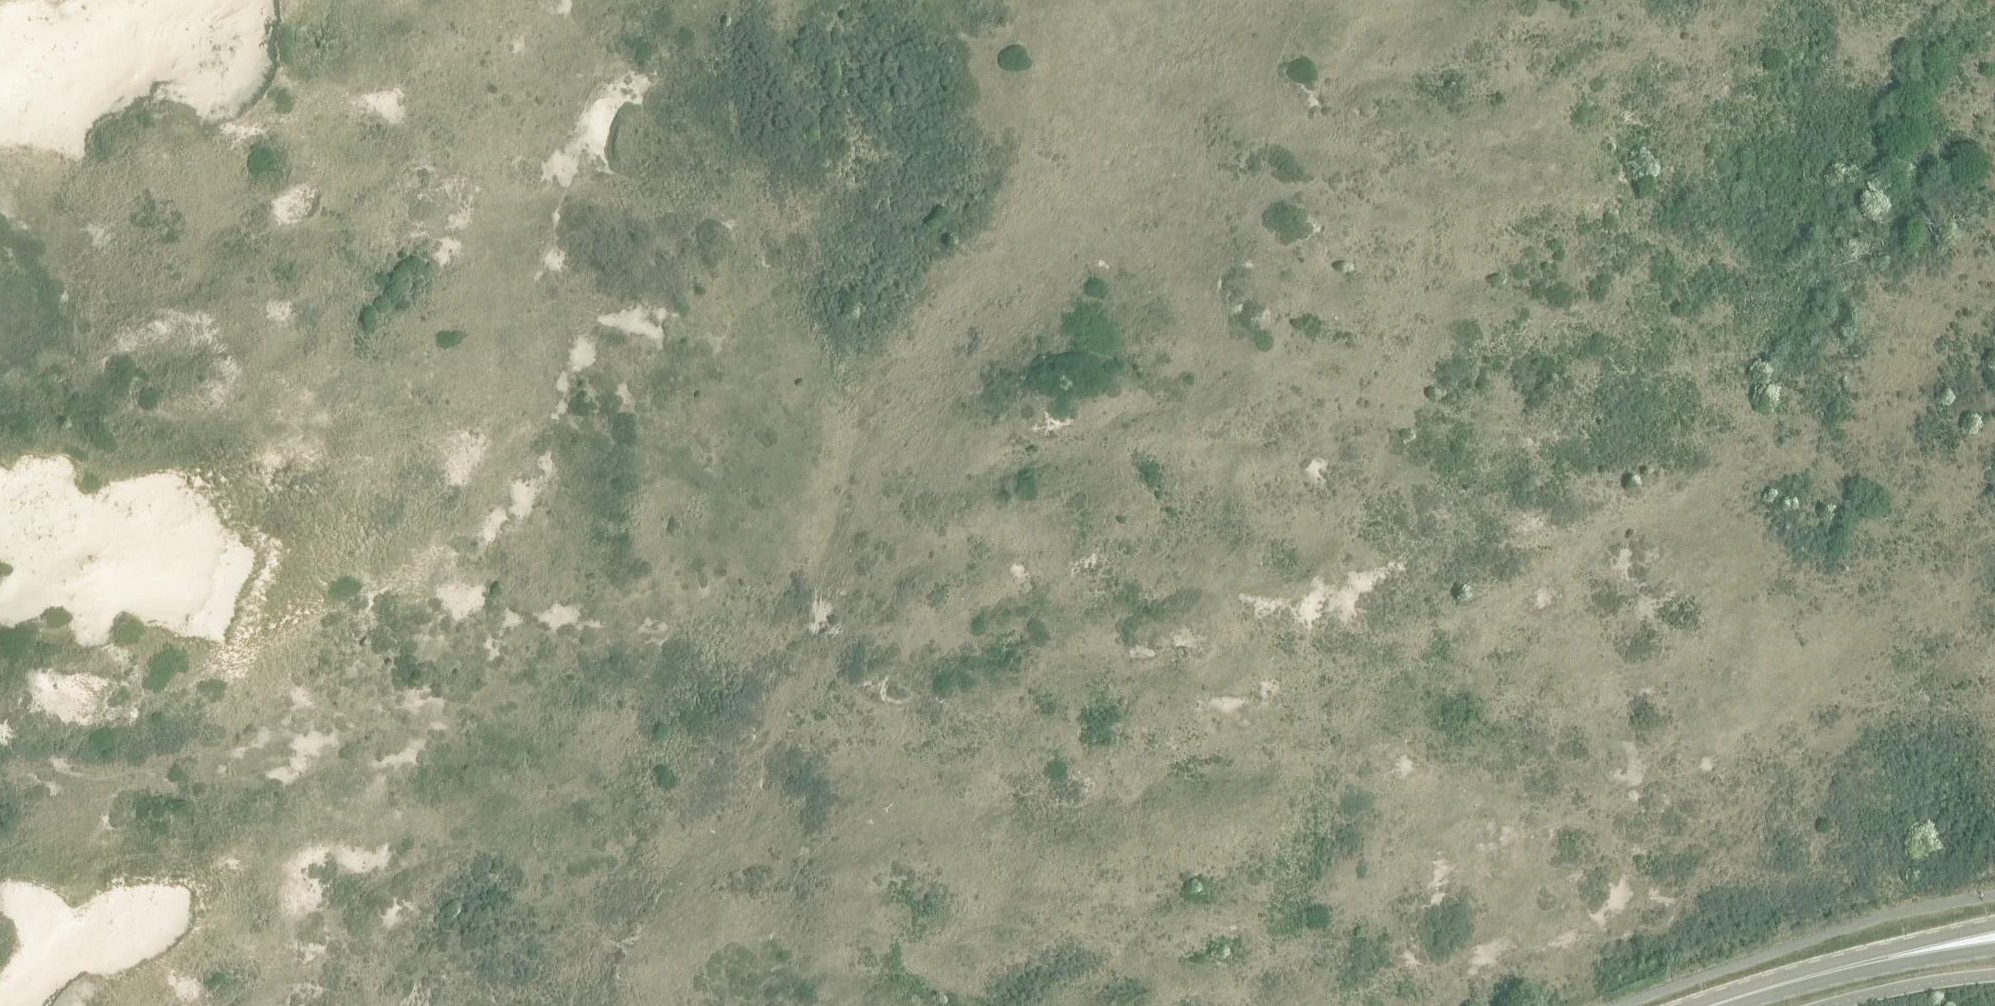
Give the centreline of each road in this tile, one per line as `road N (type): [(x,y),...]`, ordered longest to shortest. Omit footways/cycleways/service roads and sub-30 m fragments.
road 1 (secondary): [(1713,1005),(1994,937)]

